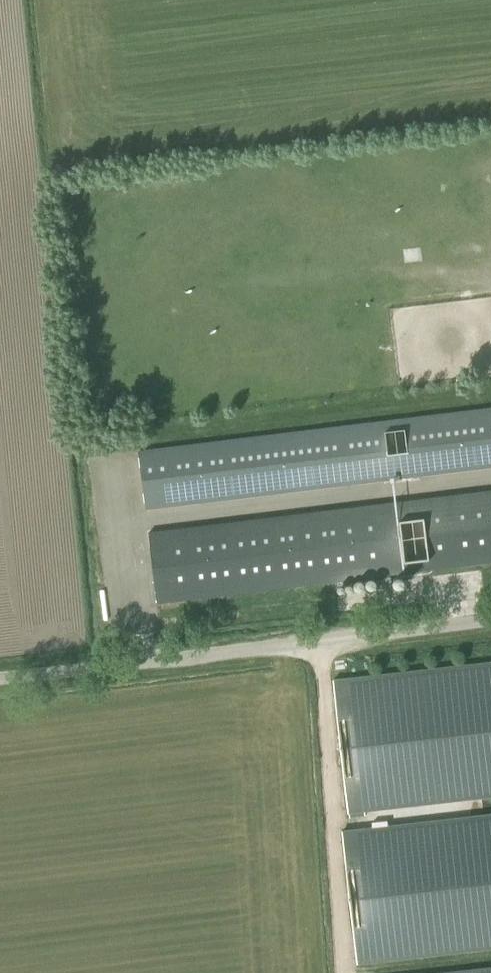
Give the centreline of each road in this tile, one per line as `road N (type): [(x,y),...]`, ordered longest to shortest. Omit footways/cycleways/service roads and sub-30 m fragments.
road 1 (unclassified): [(0,683),(490,624)]

